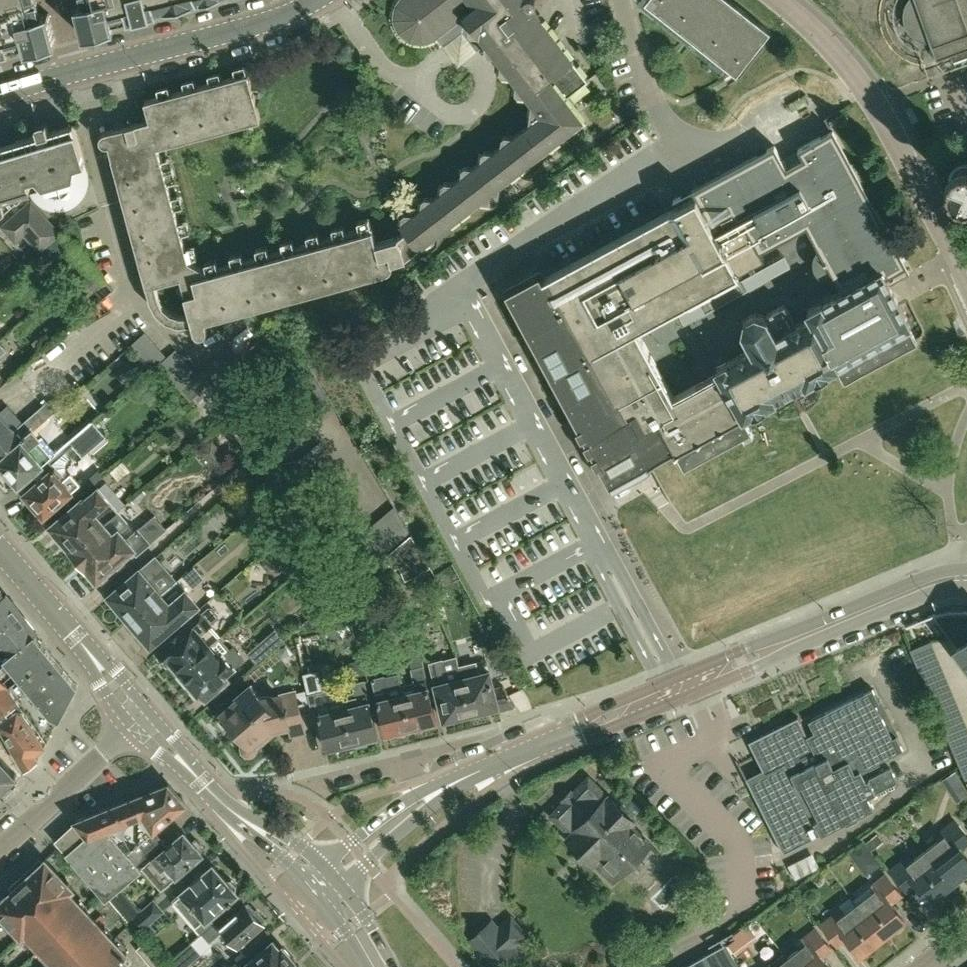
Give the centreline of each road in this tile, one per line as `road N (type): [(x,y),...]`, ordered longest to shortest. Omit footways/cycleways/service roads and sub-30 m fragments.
road 1 (tertiary): [(508,760),(932,584),(966,577)]
road 2 (residential): [(966,282),(876,102),(847,63),(780,0)]
road 3 (secondary): [(0,95),(230,34),(318,0)]
road 4 (tertiary): [(341,884),(429,810),(508,760)]
road 5 (residential): [(0,848),(132,725)]
road 6 (secondary): [(204,786),(313,890)]
road 7 (secondary): [(324,866),(204,786)]

